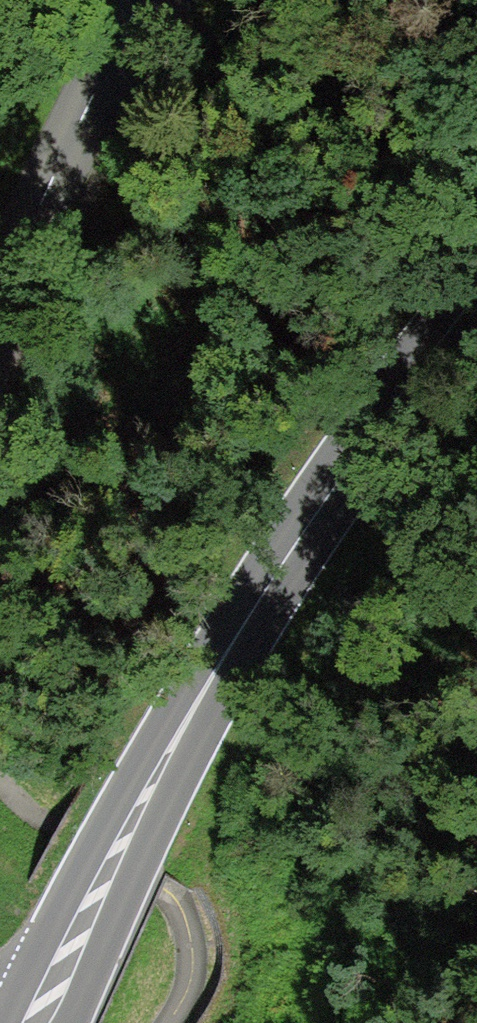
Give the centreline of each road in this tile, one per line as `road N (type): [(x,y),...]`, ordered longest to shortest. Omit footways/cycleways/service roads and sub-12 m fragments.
road 1 (primary): [(476,295),(335,486),(220,669),(141,803),(38,1022)]
road 2 (track): [(0,778),(53,838),(158,892),(189,921),(196,954),(186,1003),(172,1022)]
road 3 (tertiary): [(0,293),(140,0)]

